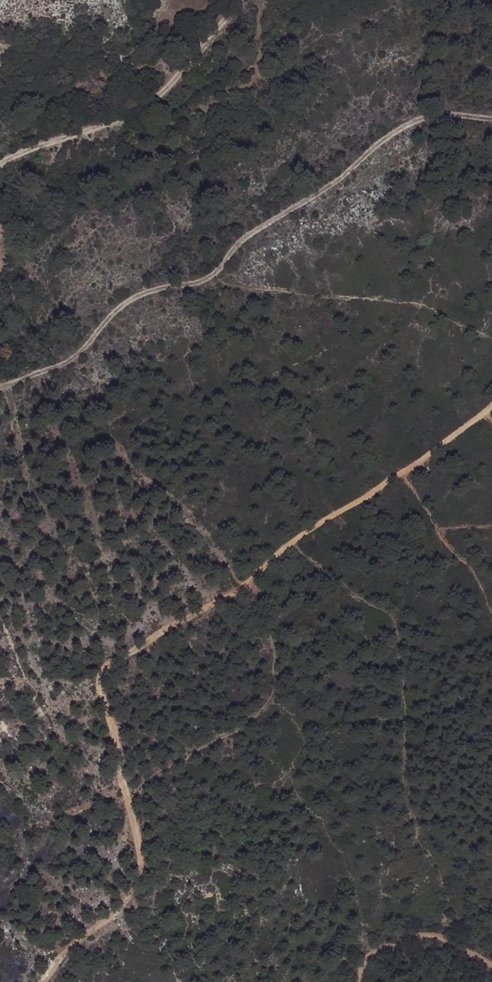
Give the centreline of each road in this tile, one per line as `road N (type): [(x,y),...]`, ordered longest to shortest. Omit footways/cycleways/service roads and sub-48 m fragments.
road 1 (track): [(491,406),(418,465),(285,545),(227,597),(97,673),(140,859),(118,915),(64,952),(42,981)]
road 2 (track): [(491,120),(447,115),(395,131),(232,250),(213,276),(137,295),(70,359),(0,387)]
road 3 (track): [(247,0),(196,48),(187,81),(167,100),(0,162)]
road 4 (track): [(358,981),(379,952),(431,932),(491,965)]

